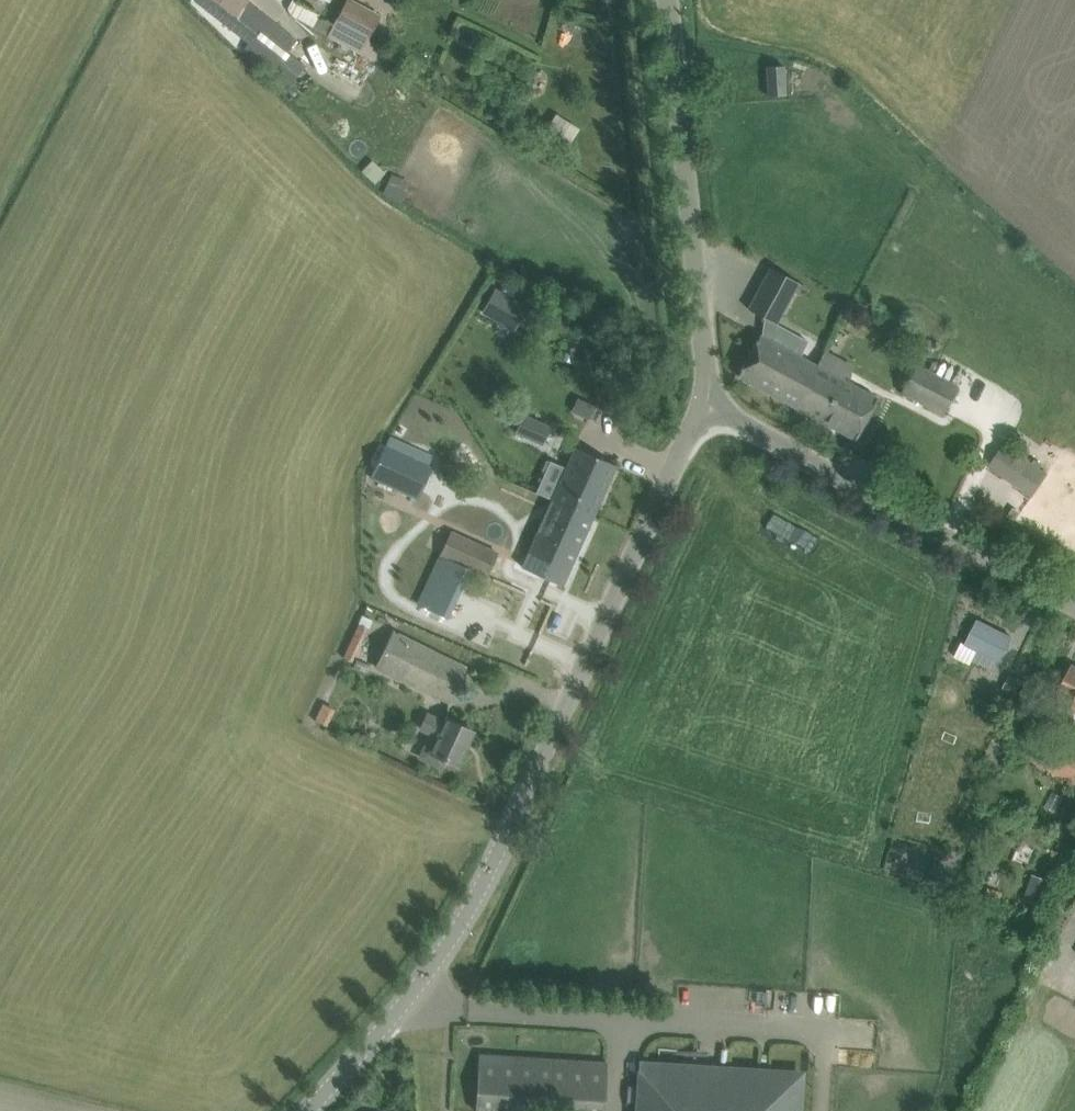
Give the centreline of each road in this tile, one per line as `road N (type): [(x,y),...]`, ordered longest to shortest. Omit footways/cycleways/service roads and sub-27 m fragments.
road 1 (unclassified): [(323,1110),(455,944),(710,413)]
road 2 (unclassified): [(710,413),(665,0)]
road 3 (unclassified): [(1074,605),(710,413)]

